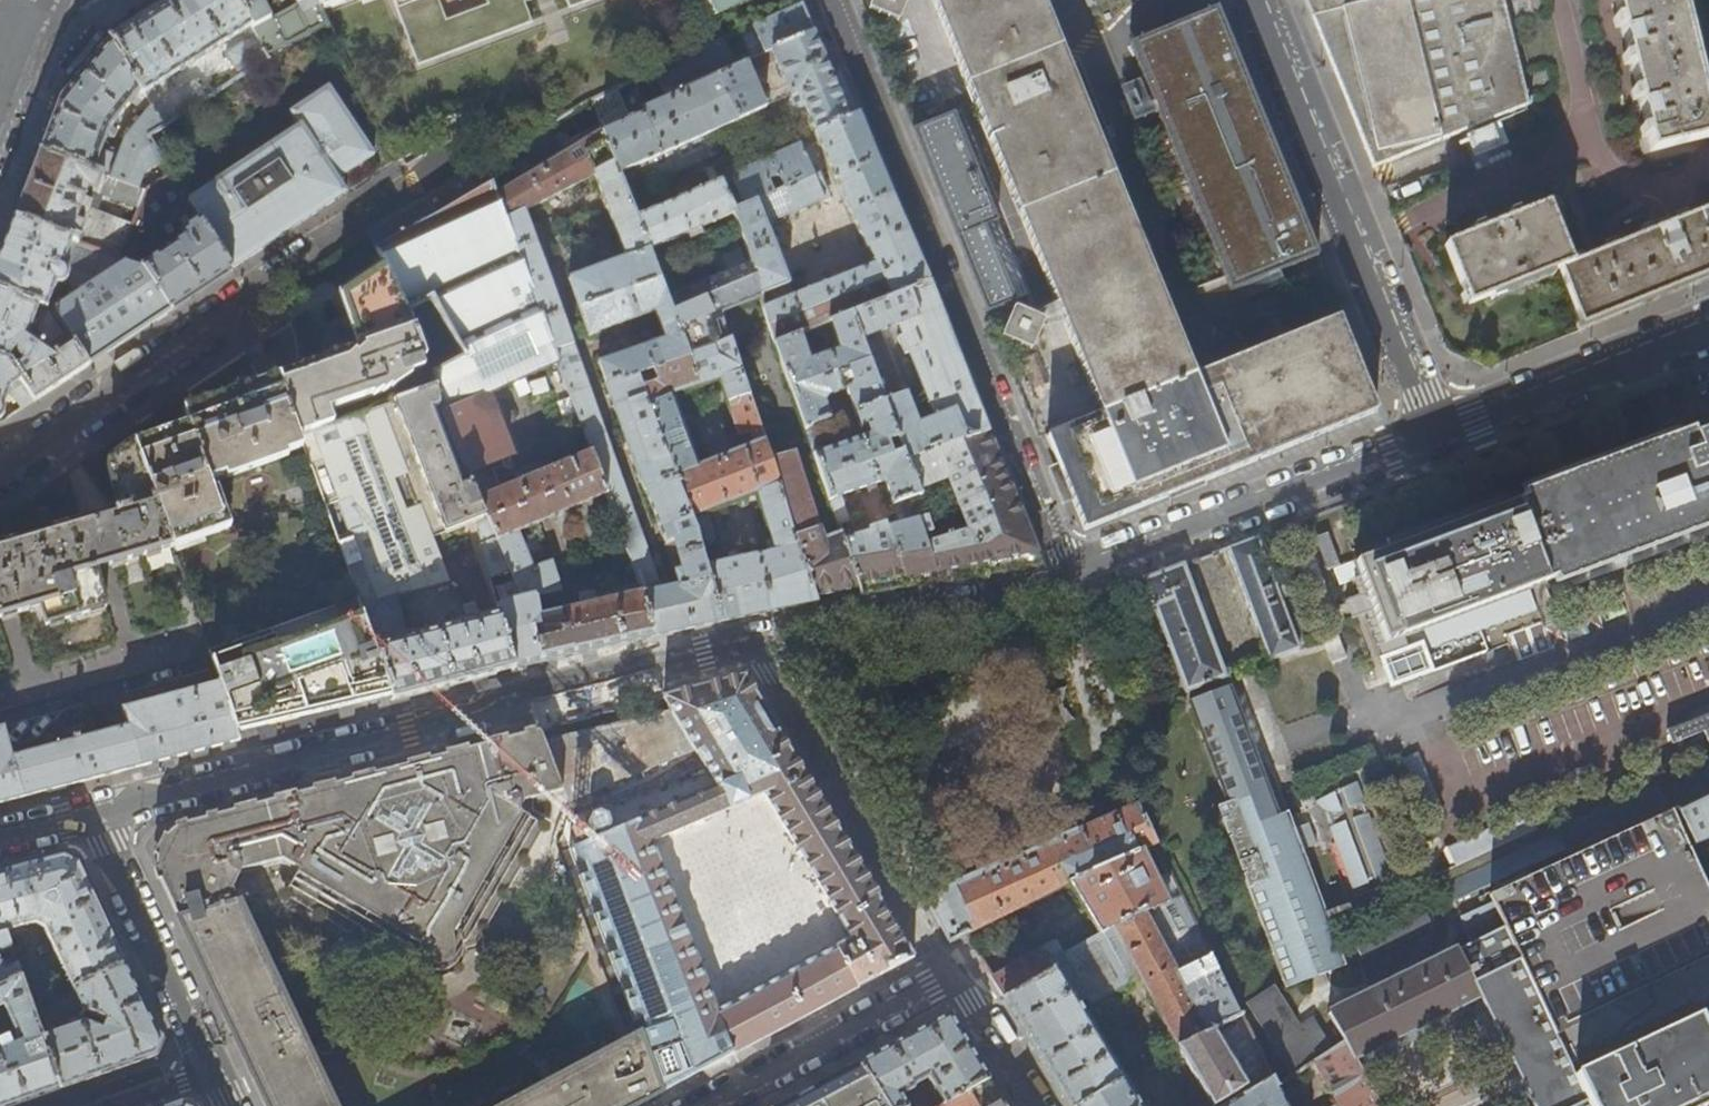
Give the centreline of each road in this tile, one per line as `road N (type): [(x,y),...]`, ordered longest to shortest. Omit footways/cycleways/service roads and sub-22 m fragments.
road 1 (residential): [(92,814),(758,643)]
road 2 (residential): [(832,0),(1067,579)]
road 3 (residential): [(0,470),(209,325),(235,298),(408,187)]
road 4 (residential): [(1258,0),(1436,436)]
road 5 (residential): [(1067,579),(1436,436)]
road 6 (residential): [(758,643),(951,976)]
road 7 (residential): [(758,643),(983,605),(1067,579)]
road 8 (residential): [(1436,436),(1708,335)]
road 9 (residential): [(951,976),(705,1105)]
road 10 (residential): [(92,814),(210,1065)]
road 11 (residential): [(1035,1105),(951,976)]
road 12 (residential): [(94,1105),(210,1065)]

